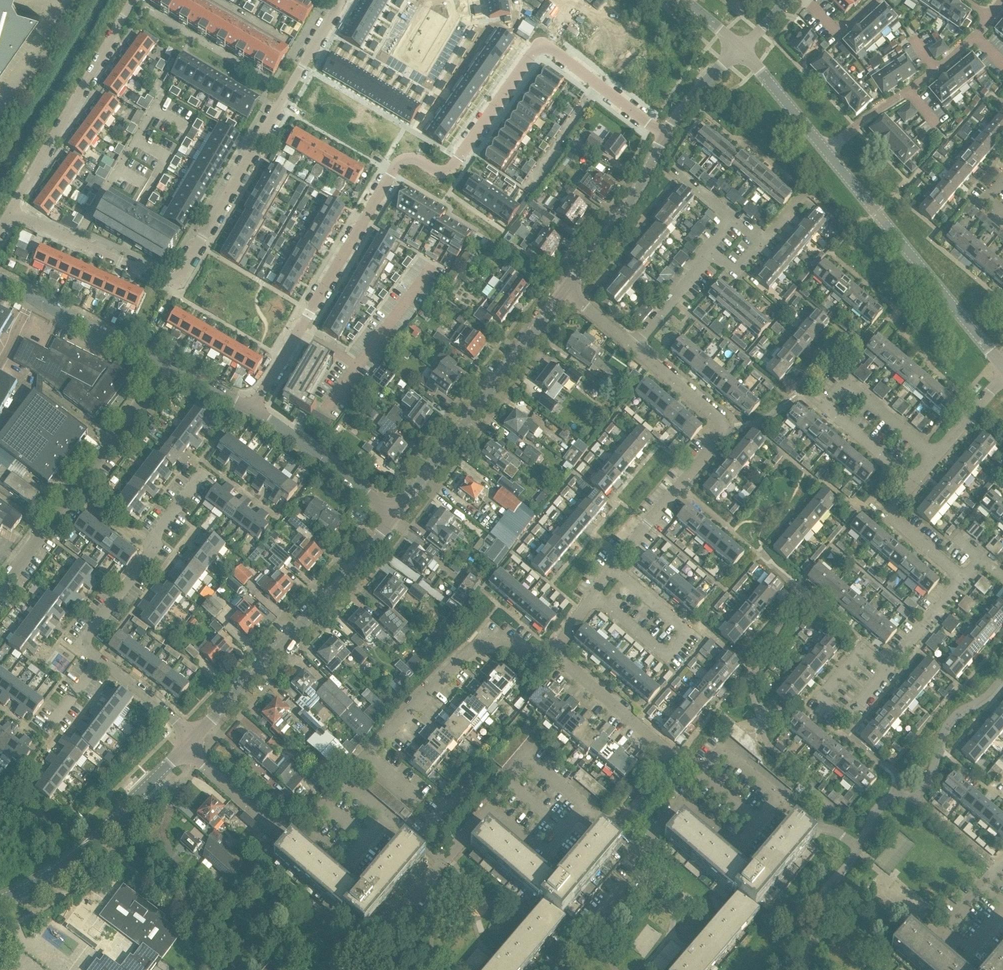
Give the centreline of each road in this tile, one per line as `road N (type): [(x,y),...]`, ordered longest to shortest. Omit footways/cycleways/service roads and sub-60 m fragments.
road 1 (residential): [(251,407),(400,161),(449,170),(537,46),(598,85)]
road 2 (residential): [(308,830),(367,756),(483,642),(553,656)]
road 3 (residential): [(174,284),(339,0)]
road 4 (residential): [(196,735),(396,515)]
road 5 (residential): [(611,567),(719,437),(722,422),(639,351)]
road 6 (residential): [(396,515),(566,290)]
road 7 (unclassified): [(170,367),(0,591)]
road 8 (residential): [(1002,364),(826,152)]
road 9 (residential): [(935,457),(845,379),(825,404),(915,480)]
road 10 (residential): [(11,212),(134,0)]
road 11 (residential): [(0,900),(94,841),(187,750)]
road 12 (residential): [(594,591),(669,655),(690,629),(611,567)]
road 13 (residential): [(100,662),(87,639),(201,471)]
road 14 (residential): [(988,17),(935,70),(826,152)]
road 15 (unclassified): [(170,367),(0,281)]
road 16 (residential): [(566,290),(626,210),(667,132)]
road 17 (residential): [(442,863),(405,832),(362,877),(308,830)]
road 18 (residential): [(396,515),(251,407)]
road 19 (residential): [(174,284),(11,212)]
road 20 (residential): [(553,656),(677,756)]
road 21 (residential): [(308,830),(279,829),(187,750)]
road 22 (residential): [(964,578),(893,520),(893,507),(915,480)]
road 23 (residential): [(683,797),(740,845),(780,796)]
road 24 (residential): [(826,152),(740,49)]
road 25 (residential): [(585,805),(531,761),(490,807)]
road 26 (residential): [(524,190),(598,85)]
road 27 (residential): [(639,351),(712,252)]

